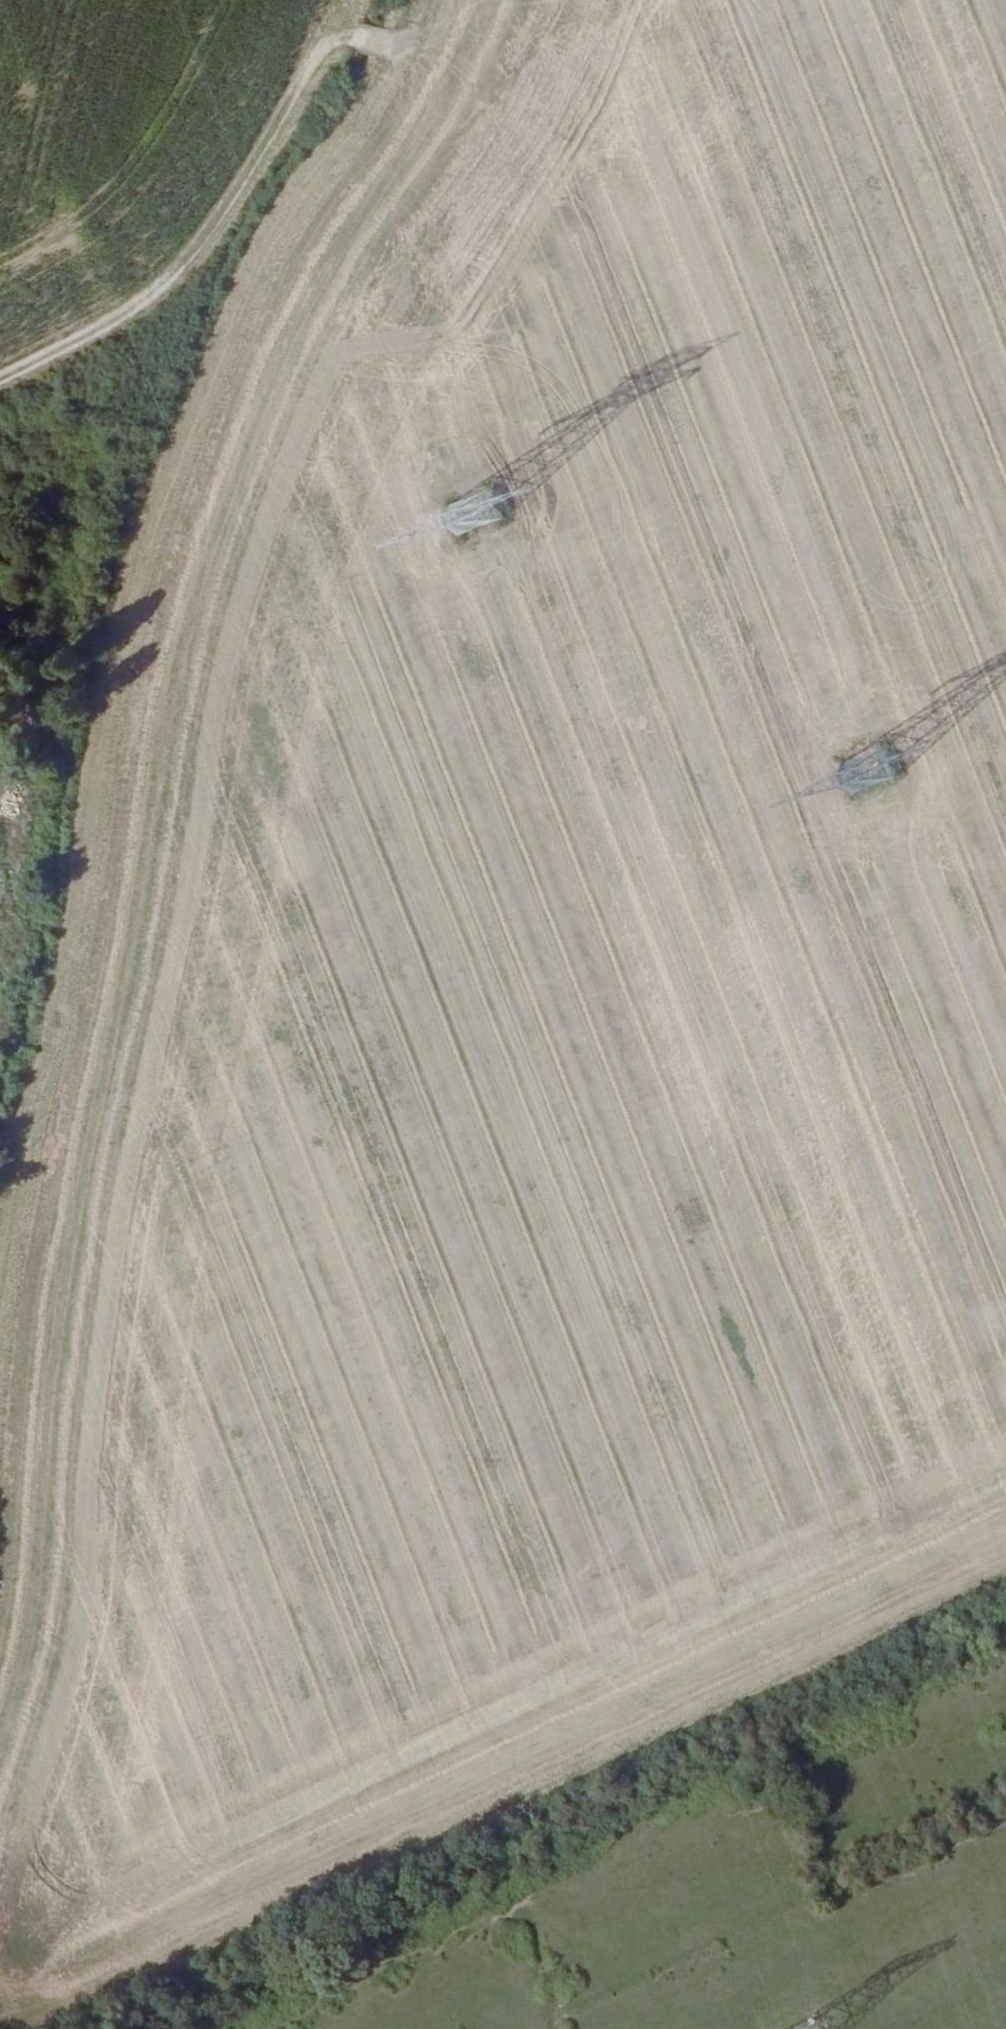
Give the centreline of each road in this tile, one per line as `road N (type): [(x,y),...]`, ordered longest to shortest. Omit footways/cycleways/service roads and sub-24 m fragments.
road 1 (track): [(418,0),(363,109),(257,255),(138,549),(0,1239)]
road 2 (track): [(0,382),(171,284),(348,0)]

